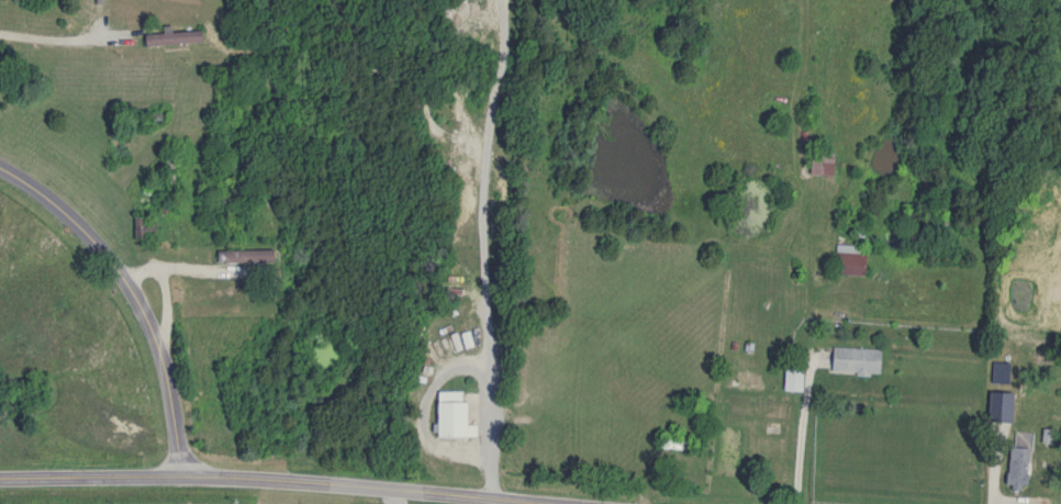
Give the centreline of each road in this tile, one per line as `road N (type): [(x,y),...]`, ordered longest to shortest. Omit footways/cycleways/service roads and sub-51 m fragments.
road 1 (tertiary): [(0,478),(311,481),(570,503)]
road 2 (residential): [(180,475),(159,355),(124,281),(63,211),(0,171)]

